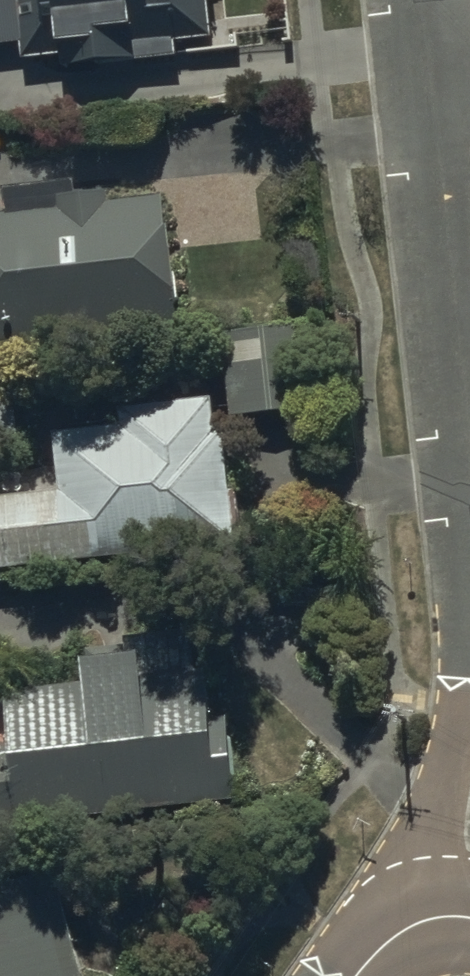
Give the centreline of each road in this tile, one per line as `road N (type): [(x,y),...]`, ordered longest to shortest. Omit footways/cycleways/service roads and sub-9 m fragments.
road 1 (residential): [(469,433),(422,0)]
road 2 (residential): [(357,975),(410,928),(465,917)]

